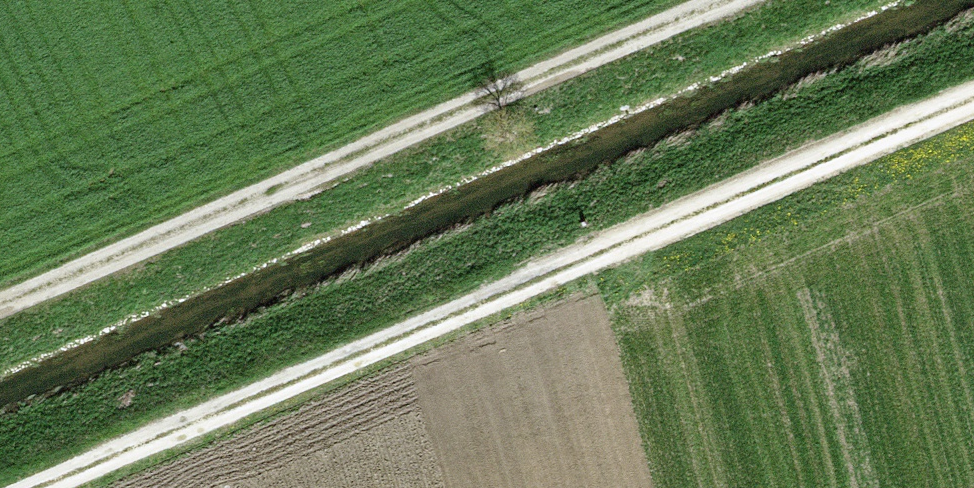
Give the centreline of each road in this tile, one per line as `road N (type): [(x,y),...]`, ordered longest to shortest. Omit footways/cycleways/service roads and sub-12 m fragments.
road 1 (track): [(973,101),(37,487)]
road 2 (track): [(0,298),(709,0)]

